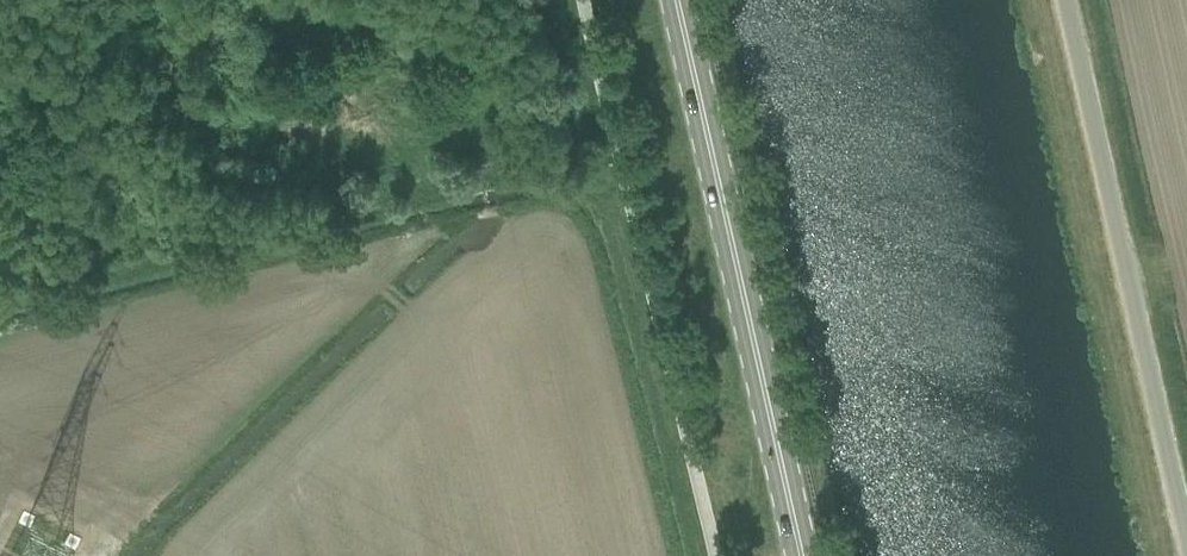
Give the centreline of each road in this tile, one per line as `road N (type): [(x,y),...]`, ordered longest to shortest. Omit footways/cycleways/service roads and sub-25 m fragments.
road 1 (secondary): [(800,555),(672,0)]
road 2 (unclassified): [(1177,555),(1057,0)]

